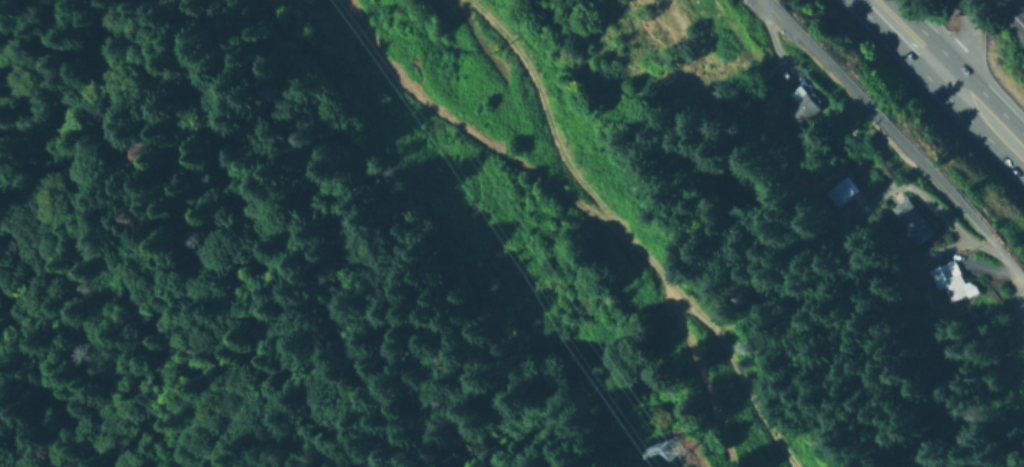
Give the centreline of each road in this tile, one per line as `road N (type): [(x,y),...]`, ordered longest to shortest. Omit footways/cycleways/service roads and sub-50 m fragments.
road 1 (track): [(797,466),(713,327),(563,160),(522,56),(465,0)]
road 2 (residential): [(761,0),(1023,289)]

